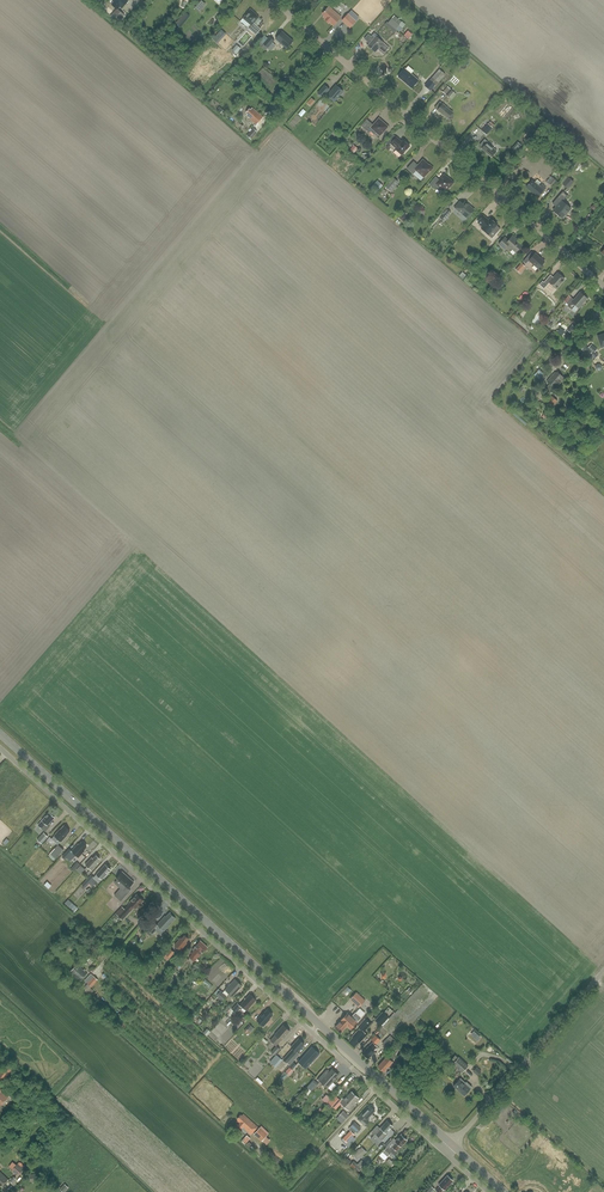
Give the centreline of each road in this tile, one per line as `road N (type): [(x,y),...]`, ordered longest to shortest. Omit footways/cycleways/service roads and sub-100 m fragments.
road 1 (secondary): [(452,1145),(0,734)]
road 2 (unclassified): [(446,1154),(0,748)]
road 3 (unclassified): [(603,283),(277,0)]
road 4 (unclassified): [(452,1145),(603,973)]

